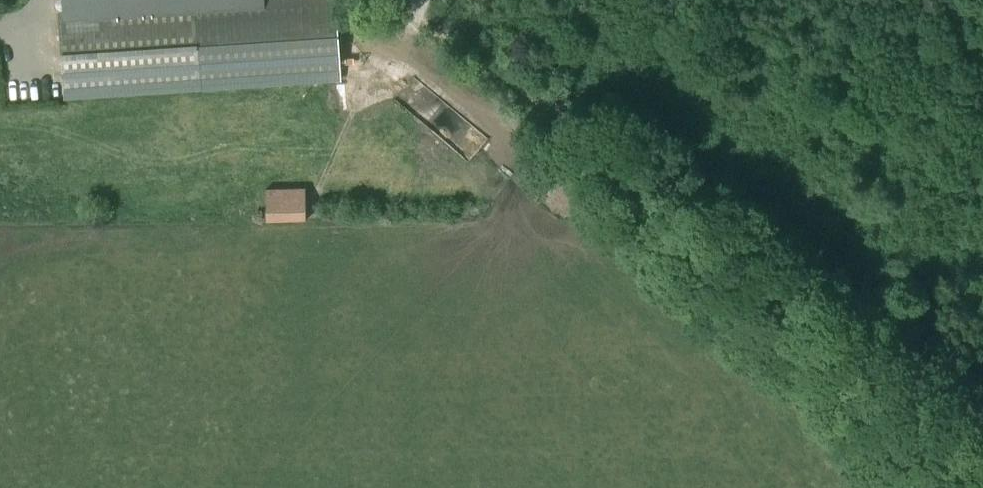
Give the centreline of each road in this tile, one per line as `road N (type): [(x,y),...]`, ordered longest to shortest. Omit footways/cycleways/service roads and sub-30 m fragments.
road 1 (track): [(868,487),(843,442),(497,133),(407,63),(399,45),(421,3)]

